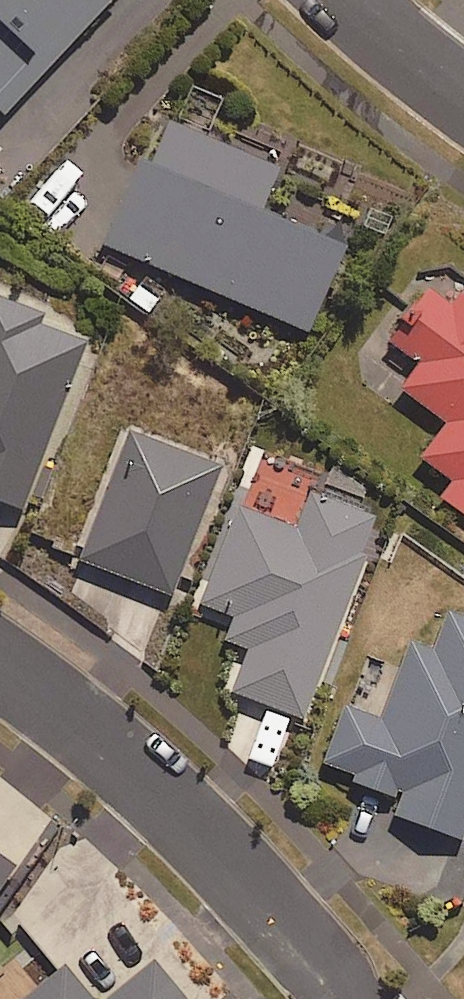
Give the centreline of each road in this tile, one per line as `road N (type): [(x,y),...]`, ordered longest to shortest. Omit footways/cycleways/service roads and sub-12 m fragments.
road 1 (residential): [(0,663),(154,786),(349,998)]
road 2 (residential): [(463,89),(357,0)]

